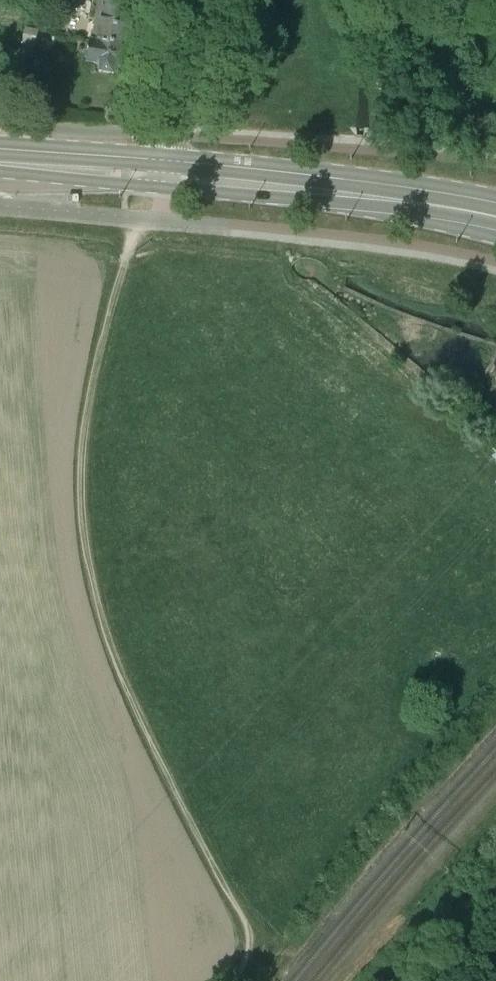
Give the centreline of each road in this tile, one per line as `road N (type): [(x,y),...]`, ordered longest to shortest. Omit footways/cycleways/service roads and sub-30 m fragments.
road 1 (primary): [(163,187),(288,195),(495,230)]
road 2 (primary): [(495,202),(352,177),(166,160)]
road 3 (primary): [(166,160),(0,149)]
road 4 (primary): [(0,176),(163,187)]
road 5 (unclassified): [(166,160),(193,0)]

